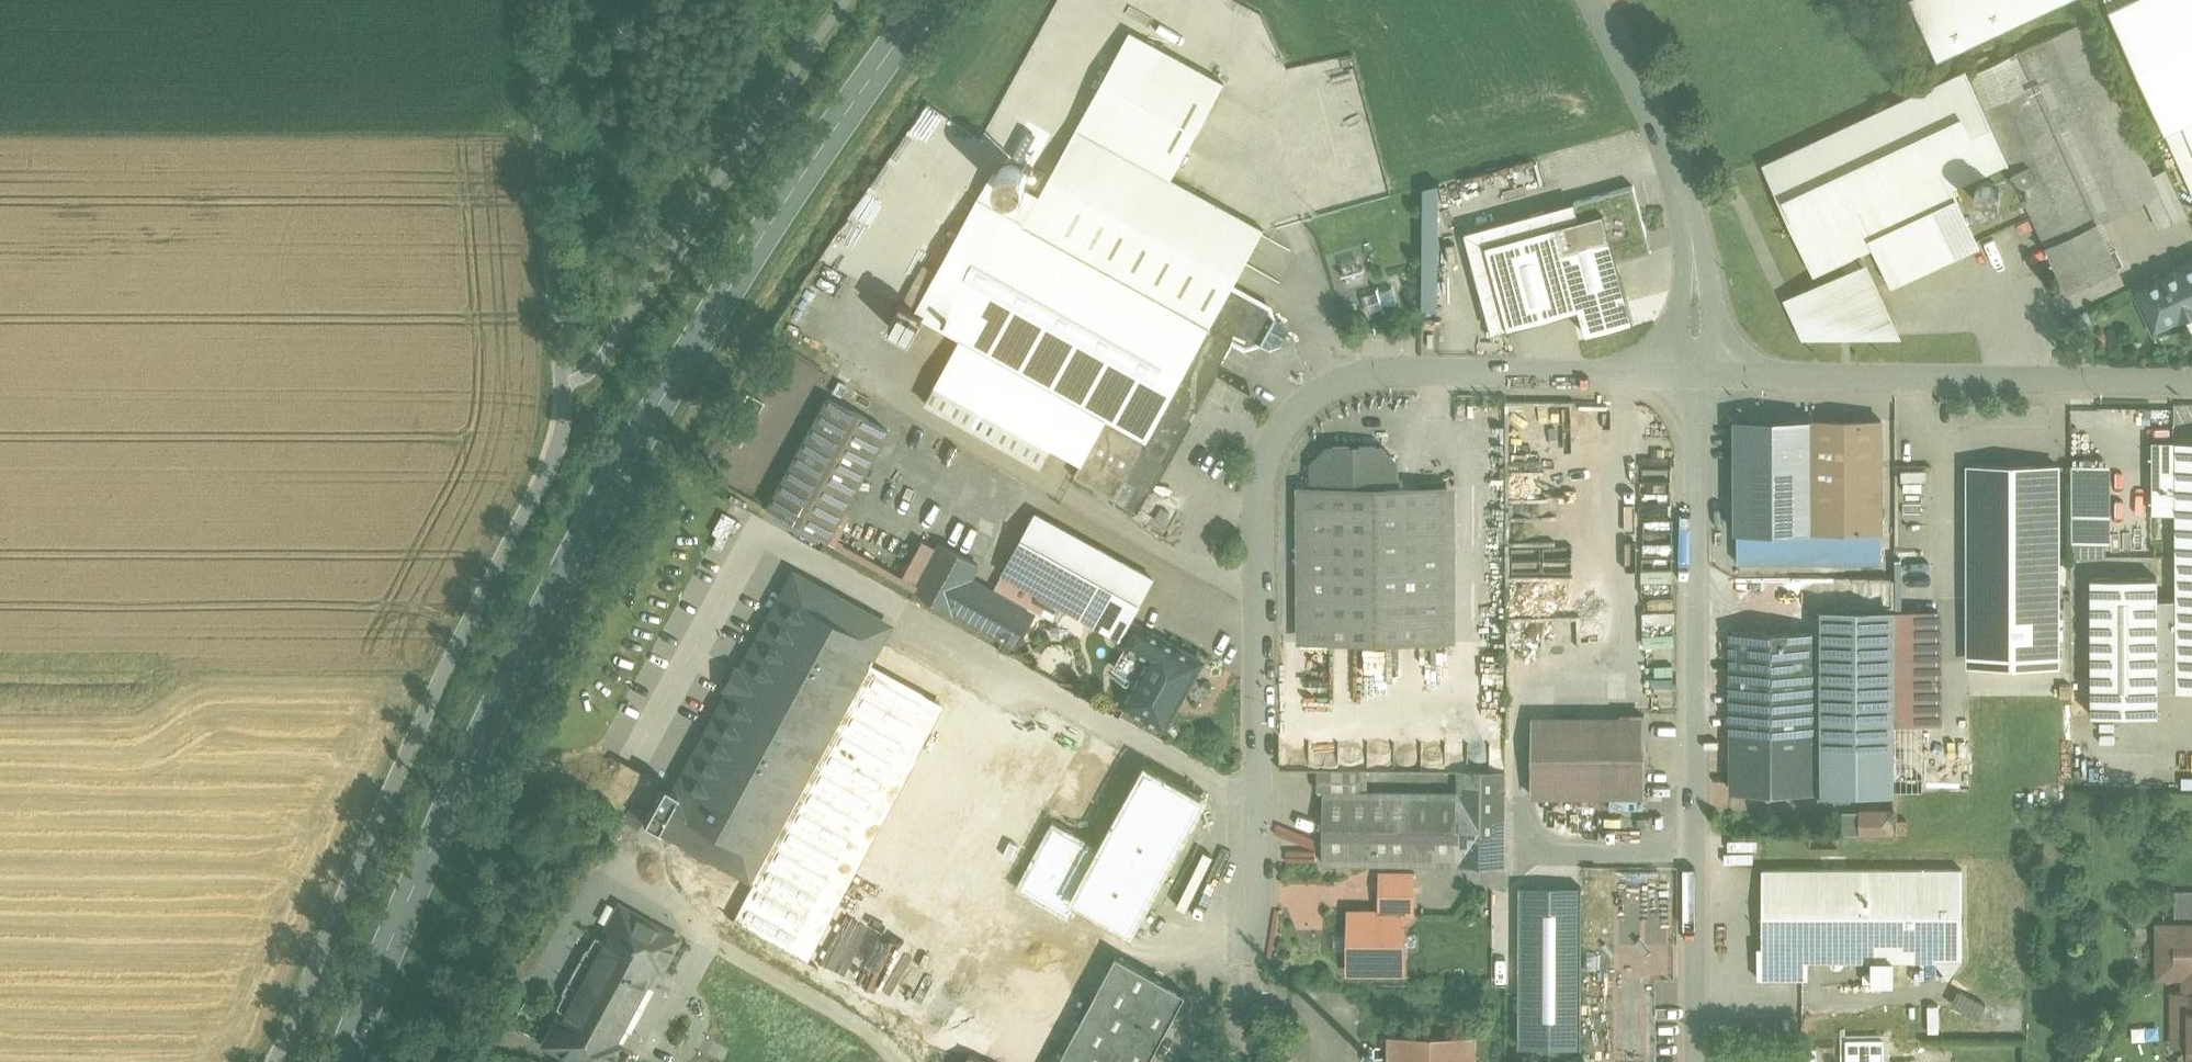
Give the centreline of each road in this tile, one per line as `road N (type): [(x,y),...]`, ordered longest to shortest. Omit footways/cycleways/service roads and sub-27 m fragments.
road 1 (primary): [(339,1061),(470,750),(607,480),(727,281),(928,0)]
road 2 (unclassified): [(534,0),(559,351),(556,432),(544,472),(436,682),(270,1061)]
road 3 (residential): [(1710,376),(1374,377),(1332,387),(1280,436),(1266,523),(1253,1061)]
road 4 (residential): [(1710,376),(1701,1061)]
road 5 (residential): [(2191,378),(1710,376)]
road 6 (residential): [(1596,0),(1680,182),(1710,376)]

